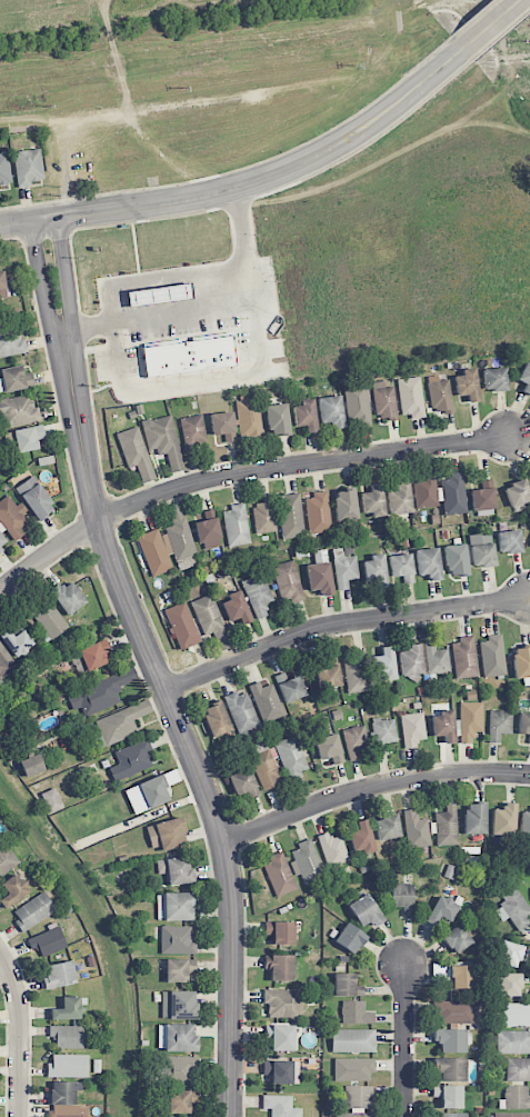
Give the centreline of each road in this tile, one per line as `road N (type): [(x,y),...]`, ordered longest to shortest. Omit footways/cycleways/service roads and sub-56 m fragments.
road 1 (residential): [(231,1116),(236,924),(226,846),(94,500),(62,332)]
road 2 (residential): [(503,438),(193,485),(88,529),(0,591)]
road 3 (tertiary): [(0,223),(166,206),(277,174),(376,122),(463,49)]
road 4 (residential): [(529,600),(323,628),(167,692)]
road 5 (residential): [(226,846),(367,790),(467,772),(529,774)]
road 6 (residential): [(21,1116),(21,1010),(0,950)]
road 7 (residential): [(404,1116),(404,959)]
road 8 (residential): [(28,219),(47,317),(62,332)]
road 9 (residential): [(62,332),(72,313),(57,216)]

